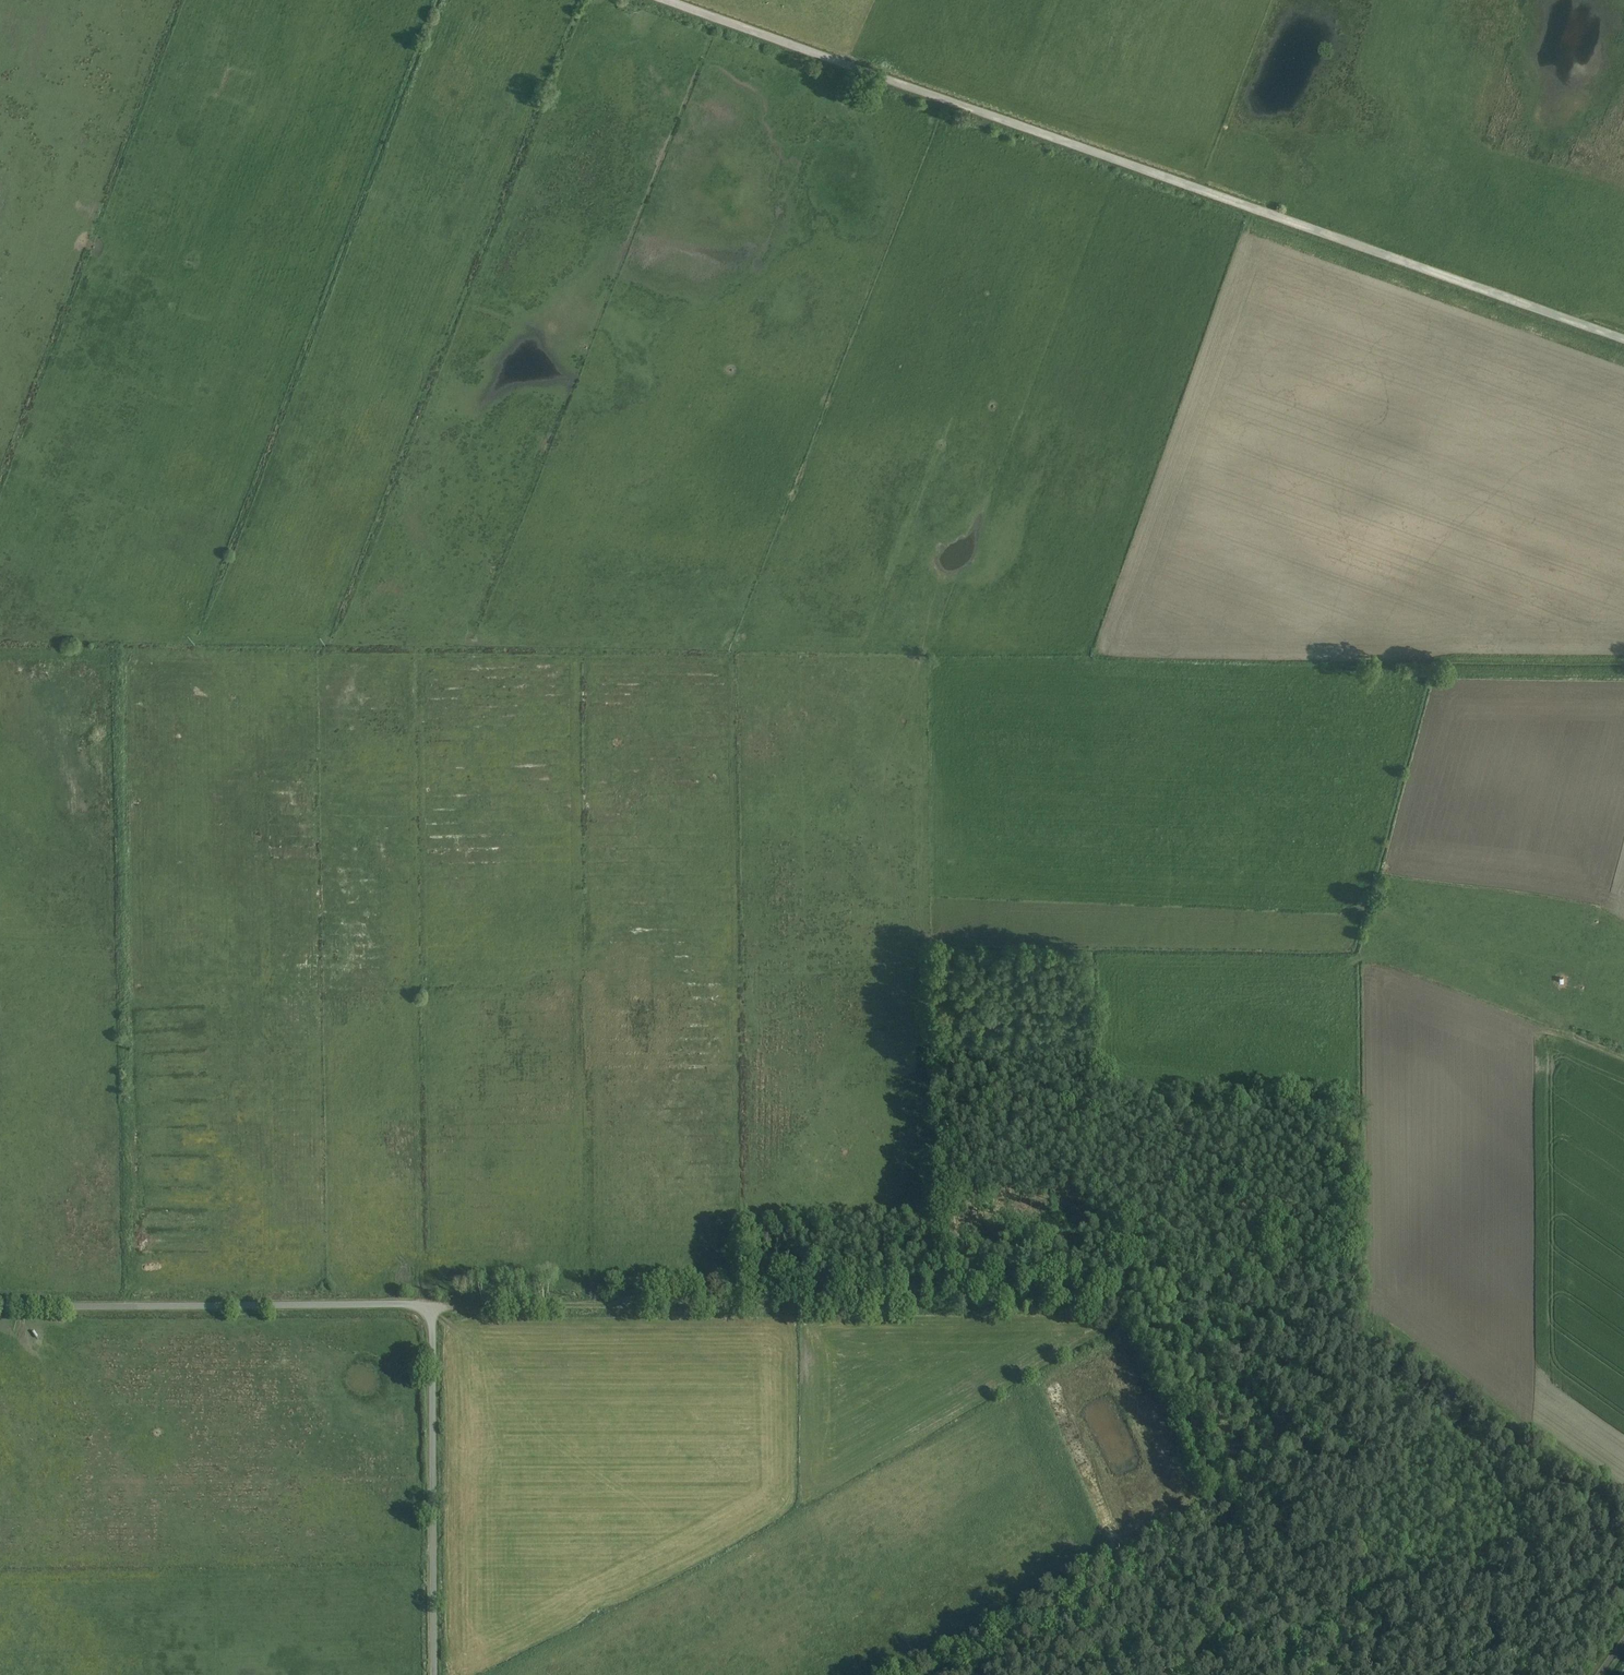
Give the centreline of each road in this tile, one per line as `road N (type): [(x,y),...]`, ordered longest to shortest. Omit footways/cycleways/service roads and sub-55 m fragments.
road 1 (track): [(1290,1674),(1147,1298),(420,1302)]
road 2 (unclassified): [(1623,338),(665,0)]
road 3 (unclassified): [(435,1674),(434,1317),(420,1302),(0,1306)]

